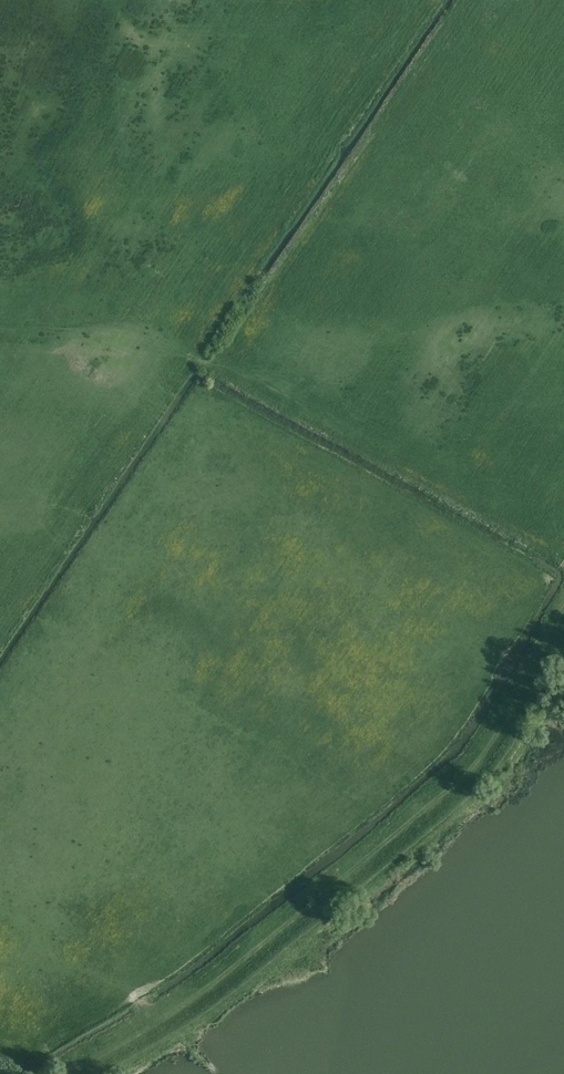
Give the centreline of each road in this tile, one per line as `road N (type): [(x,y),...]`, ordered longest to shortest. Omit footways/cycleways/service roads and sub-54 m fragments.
road 1 (track): [(68,1073),(220,978),(474,768),(563,610)]

